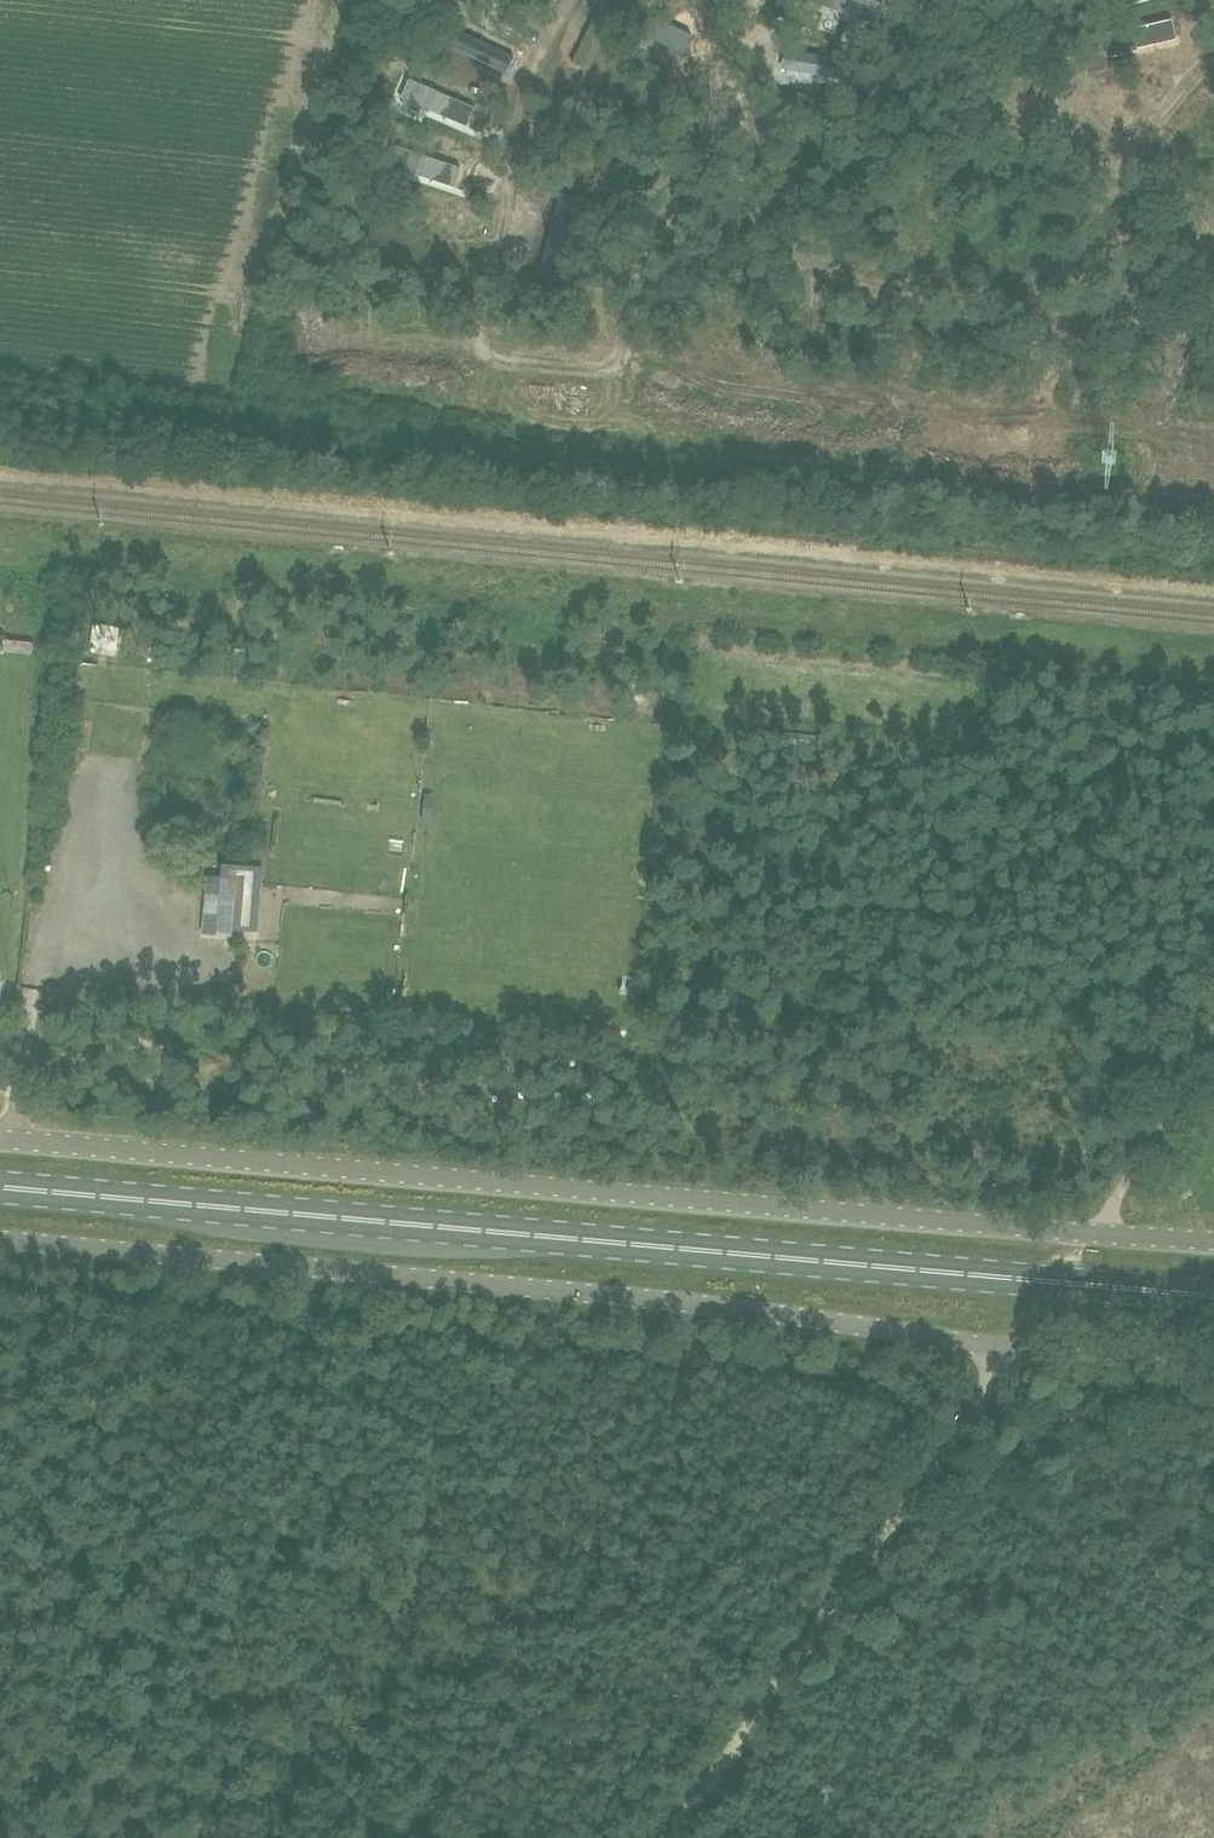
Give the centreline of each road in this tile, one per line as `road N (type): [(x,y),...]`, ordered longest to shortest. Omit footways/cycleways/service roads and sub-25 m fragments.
road 1 (primary): [(1213,1299),(0,1188)]
road 2 (unclassified): [(1213,1249),(0,1139)]
road 3 (unclassified): [(1018,1348),(738,1308),(0,1240)]
road 4 (track): [(665,1837),(1018,1348)]
road 5 (track): [(1091,1239),(1213,1031)]
road 6 (unclassified): [(1018,1348),(1213,1373)]

